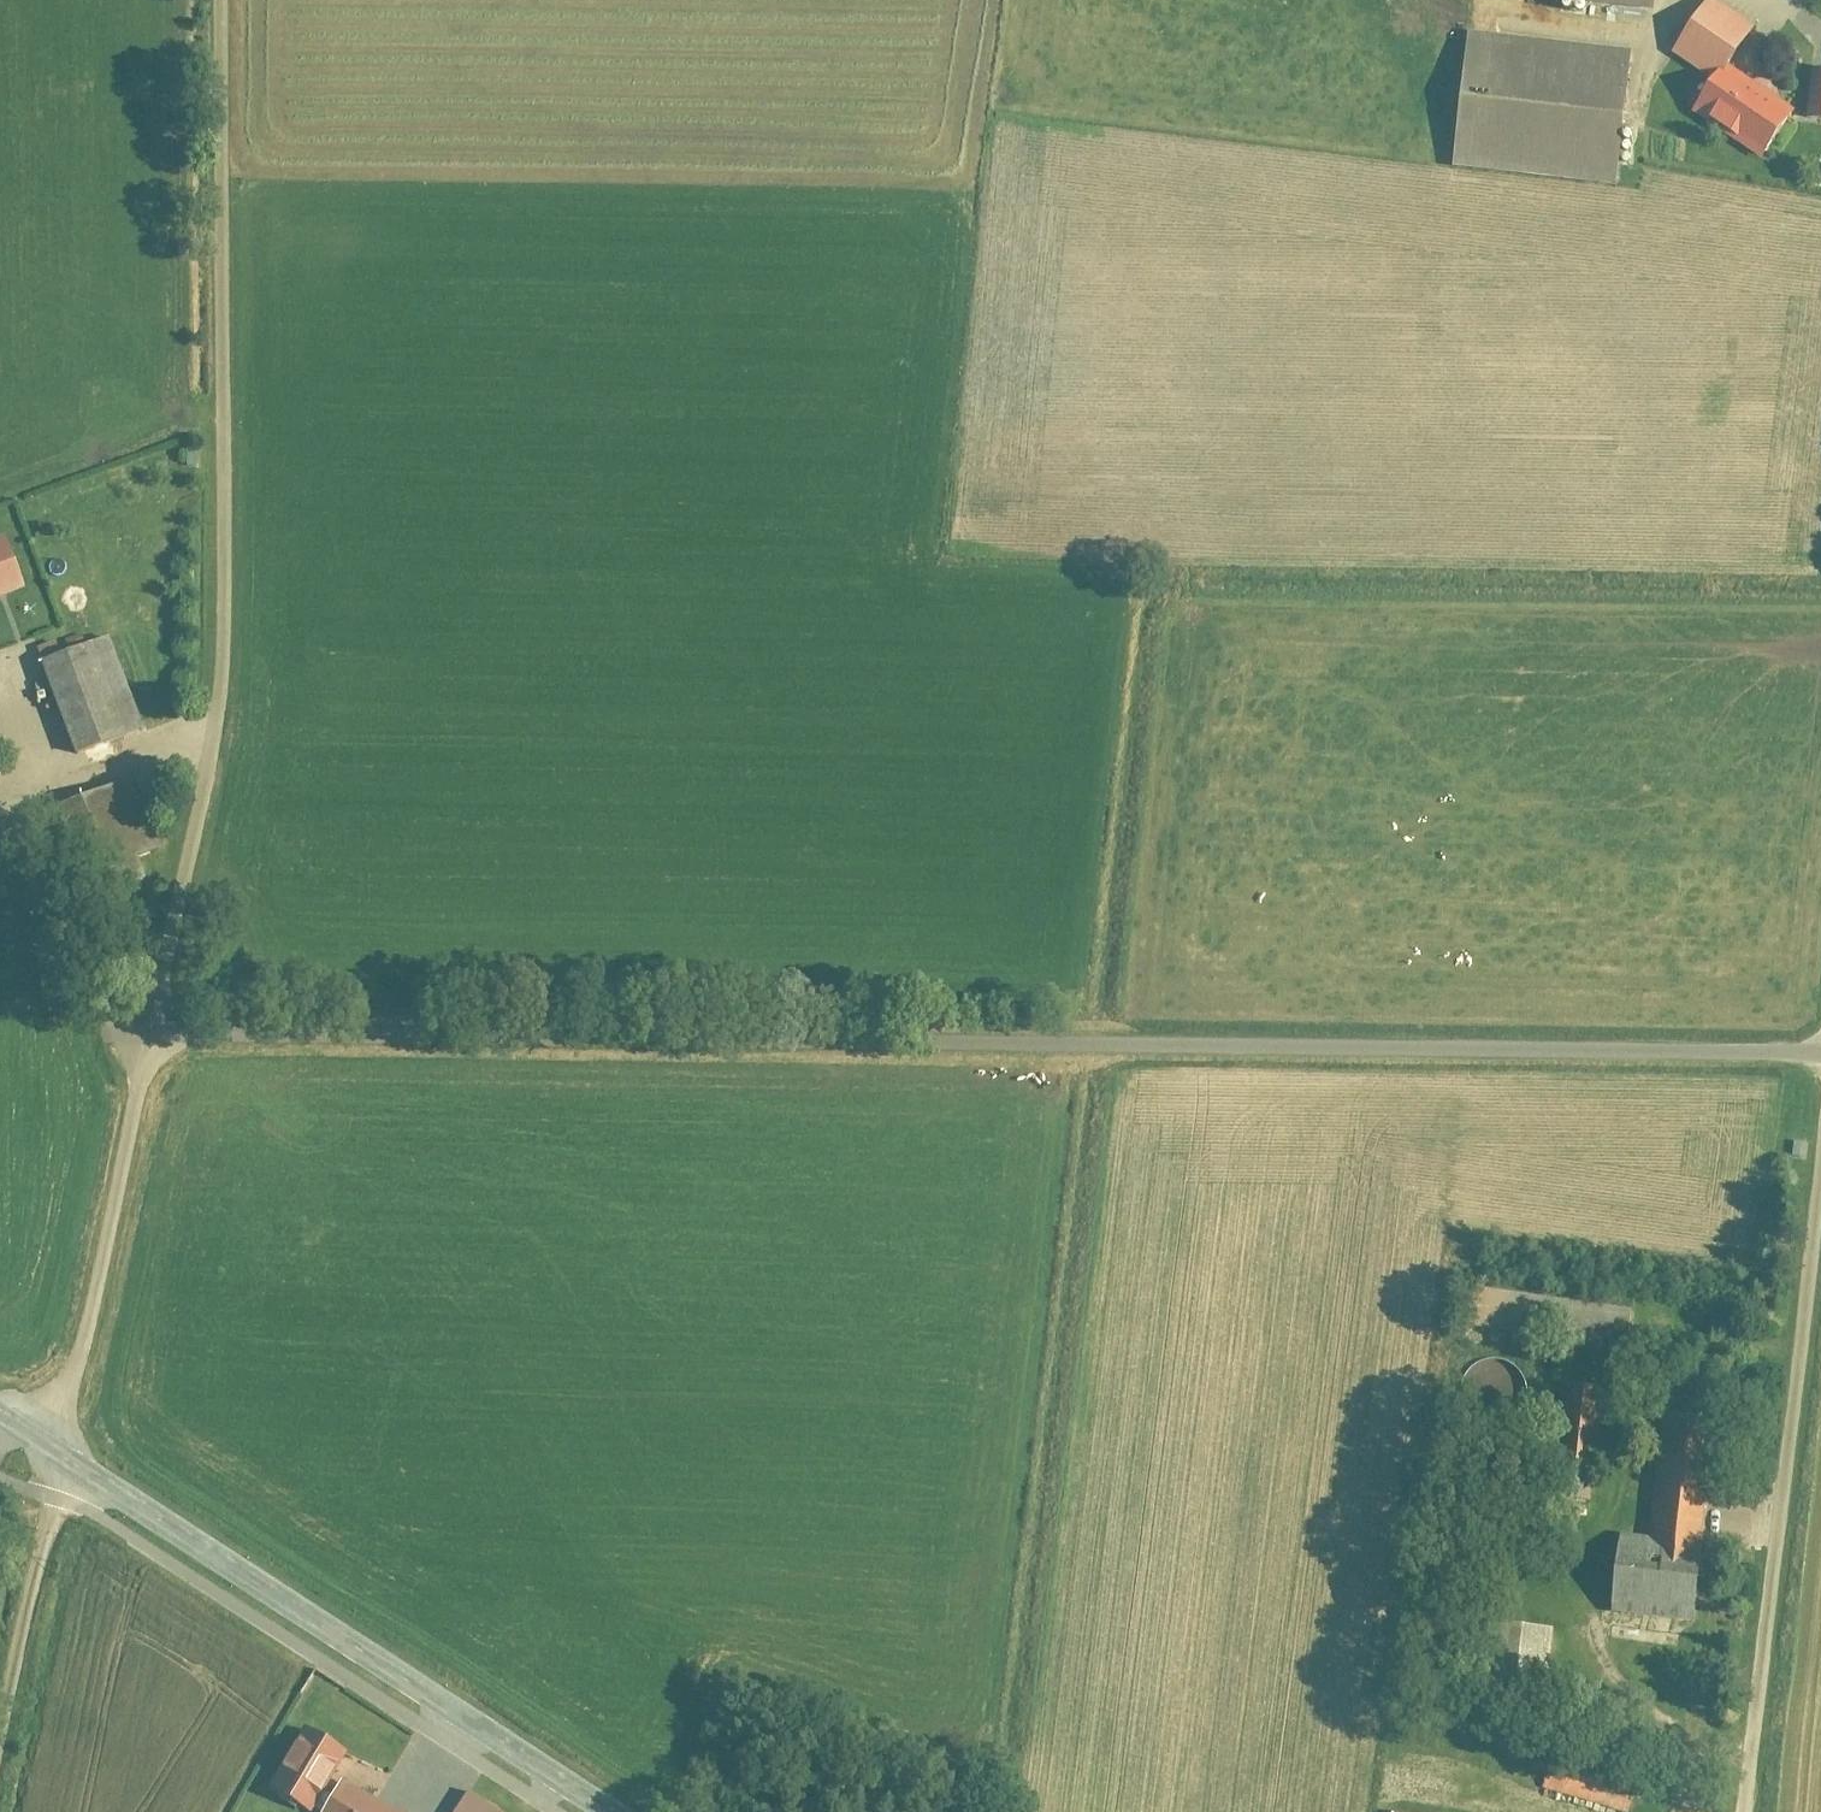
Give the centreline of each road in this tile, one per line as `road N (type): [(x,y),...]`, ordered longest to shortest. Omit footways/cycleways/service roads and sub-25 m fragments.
road 1 (unclassified): [(147,1035),(1820,1055)]
road 2 (unclassified): [(230,0),(237,114),(218,686),(147,1035)]
road 3 (unclassified): [(1820,1167),(1742,1811)]
road 4 (tertiary): [(58,1459),(600,1811)]
road 5 (unclassified): [(147,1035),(58,1459)]
road 6 (unclassified): [(58,1459),(0,1735)]

